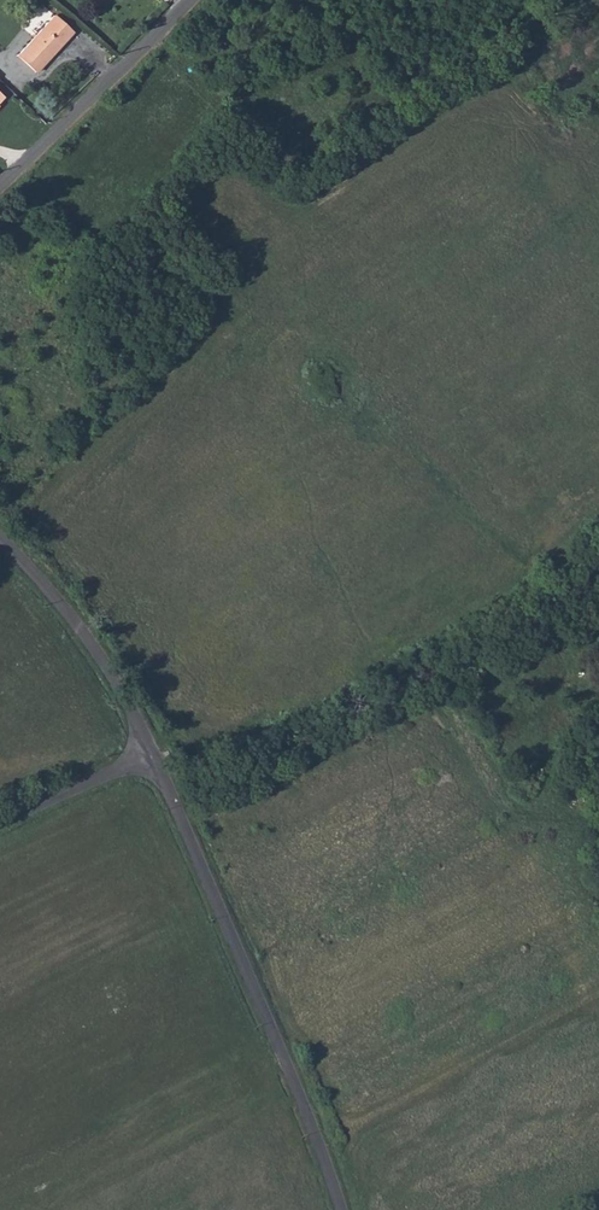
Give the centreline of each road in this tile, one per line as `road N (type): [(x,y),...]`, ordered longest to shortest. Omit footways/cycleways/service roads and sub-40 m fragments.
road 1 (unclassified): [(342,1209),(279,1045),(149,754)]
road 2 (unclassified): [(191,0),(0,194)]
road 3 (unclassified): [(149,754),(109,665),(0,537)]
road 4 (unclassified): [(149,754),(0,822)]

